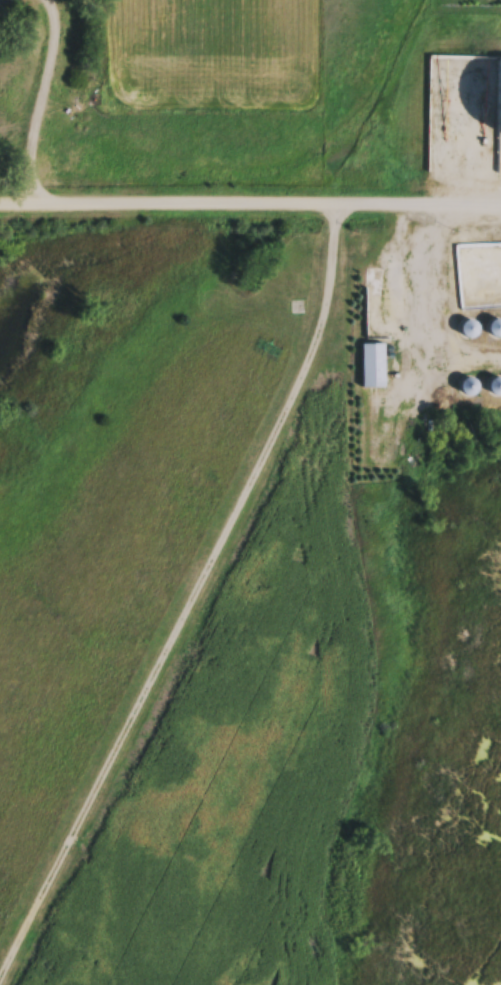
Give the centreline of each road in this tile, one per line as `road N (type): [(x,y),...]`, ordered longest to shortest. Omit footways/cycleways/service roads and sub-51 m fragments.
road 1 (residential): [(0,205),(333,207)]
road 2 (residential): [(500,210),(333,207)]

